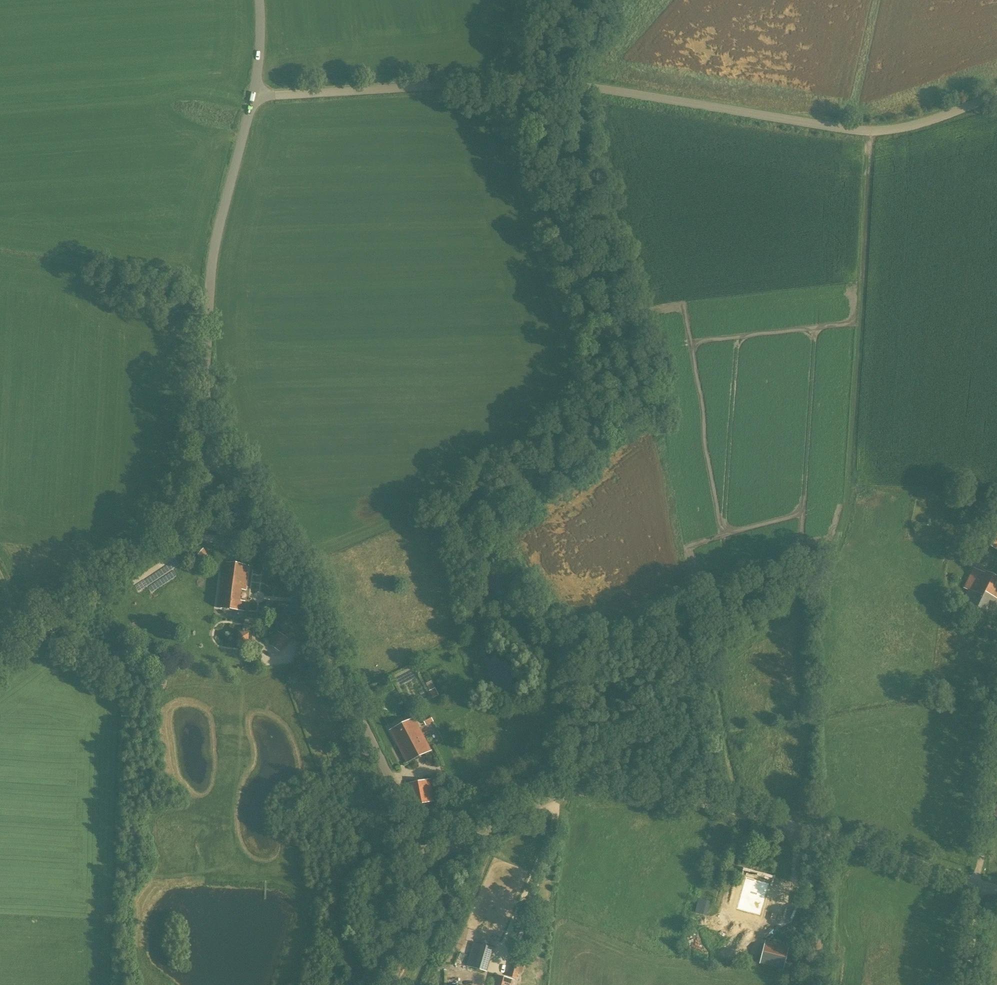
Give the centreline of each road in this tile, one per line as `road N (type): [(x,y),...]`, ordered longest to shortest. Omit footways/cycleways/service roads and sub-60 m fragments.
road 1 (unclassified): [(254,97),(513,83),(870,130),(996,93)]
road 2 (unclassified): [(975,882),(801,826),(562,790),(420,866)]
road 3 (unclassified): [(420,866),(347,686),(218,457)]
road 4 (unclassified): [(218,457),(205,375),(209,292),(254,97)]
road 5 (unclassified): [(0,661),(151,538),(191,474),(218,457)]
road 6 (unclassified): [(392,984),(420,866)]

